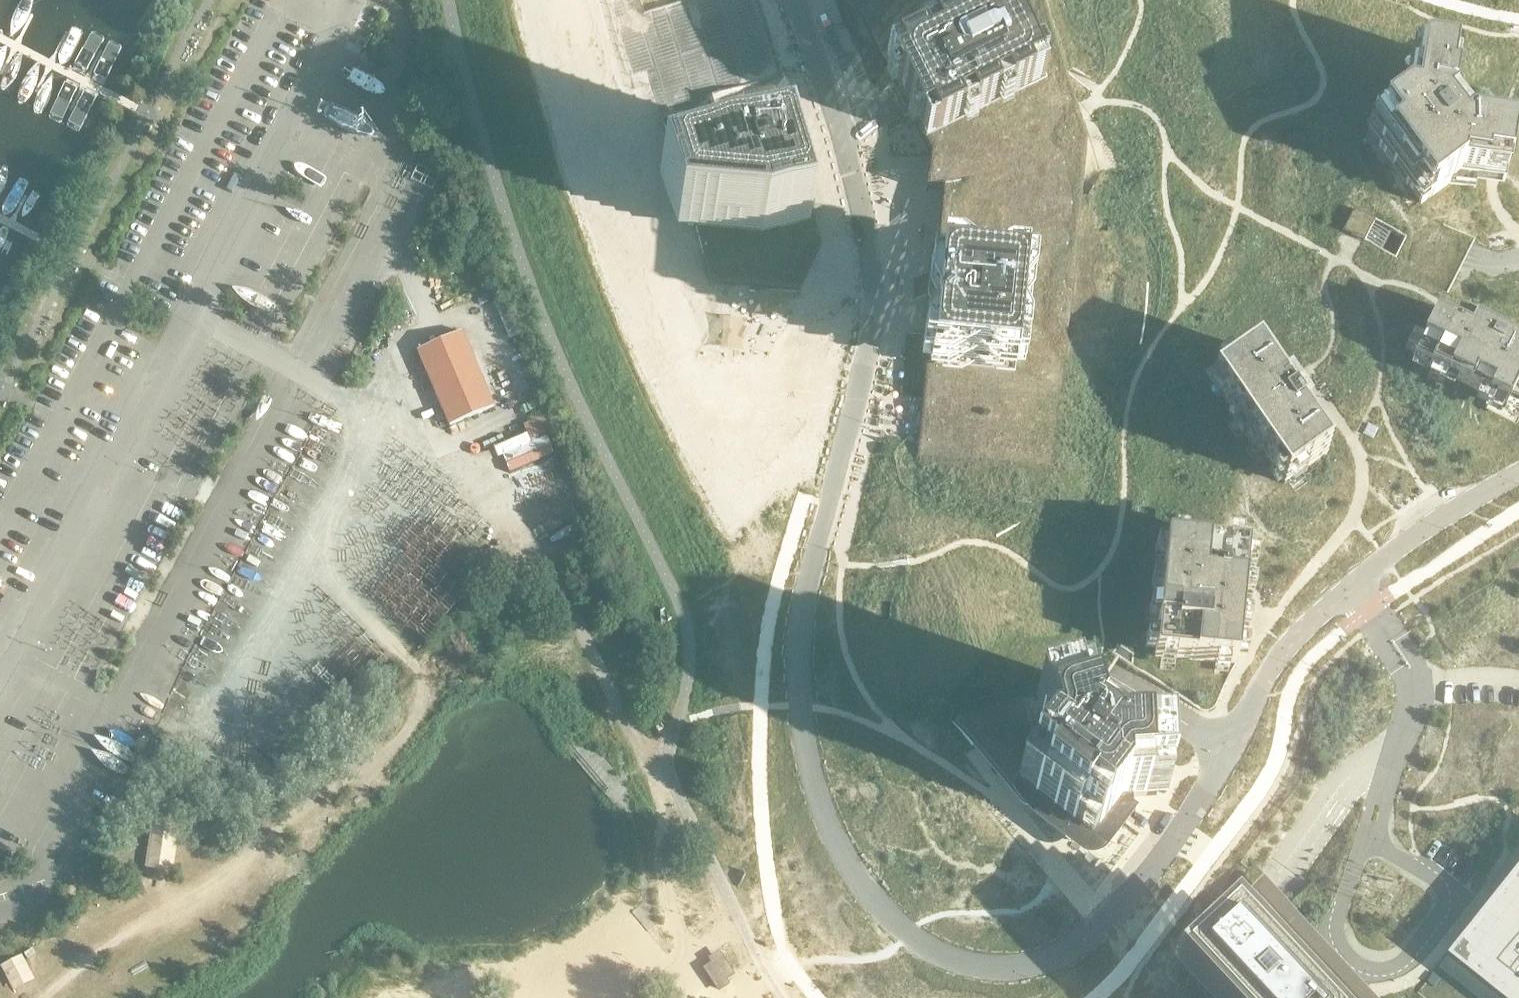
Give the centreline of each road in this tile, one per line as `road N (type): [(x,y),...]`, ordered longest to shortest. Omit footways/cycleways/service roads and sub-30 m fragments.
road 1 (residential): [(1353,584),(1276,653),(1206,792),(1138,884),(1071,949),(1028,965),(980,969),(945,961),(864,890),(829,827),(805,753),(801,602),(856,410),(873,309),(852,168),(794,0)]
road 2 (unknown): [(668,782),(687,682),(684,616),(548,334),(484,150),(446,0)]
road 3 (residential): [(526,0),(659,391),(767,578)]
road 4 (unclassified): [(1353,584),(1390,636),(1408,690),(1374,814)]
road 5 (track): [(562,581),(603,673),(668,782)]
road 6 (residential): [(1518,474),(1353,584)]

